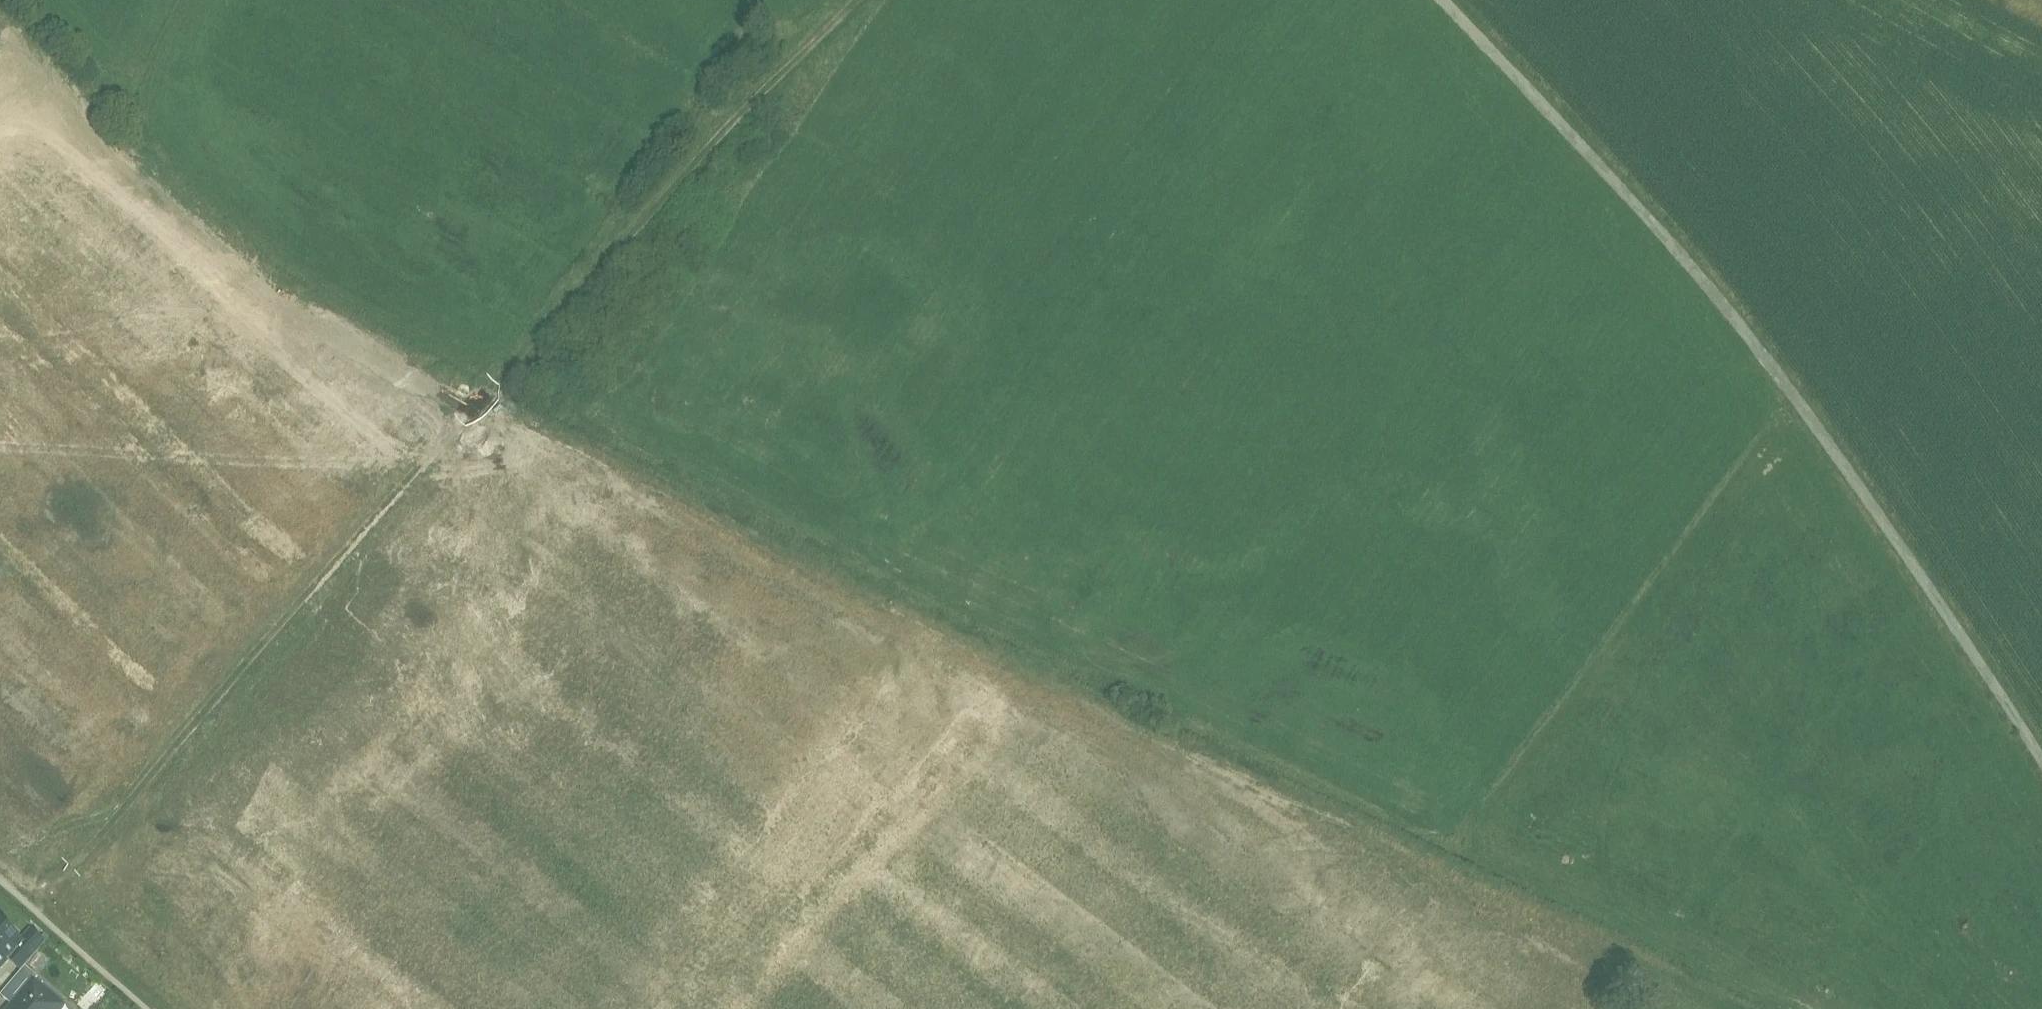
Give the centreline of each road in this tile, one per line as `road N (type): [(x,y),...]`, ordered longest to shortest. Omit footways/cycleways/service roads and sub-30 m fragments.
road 1 (track): [(834,0),(738,93),(359,505),(28,909)]
road 2 (unclassified): [(1448,0),(1586,143),(1788,384),(2041,747)]
road 3 (track): [(167,1008),(0,848)]

